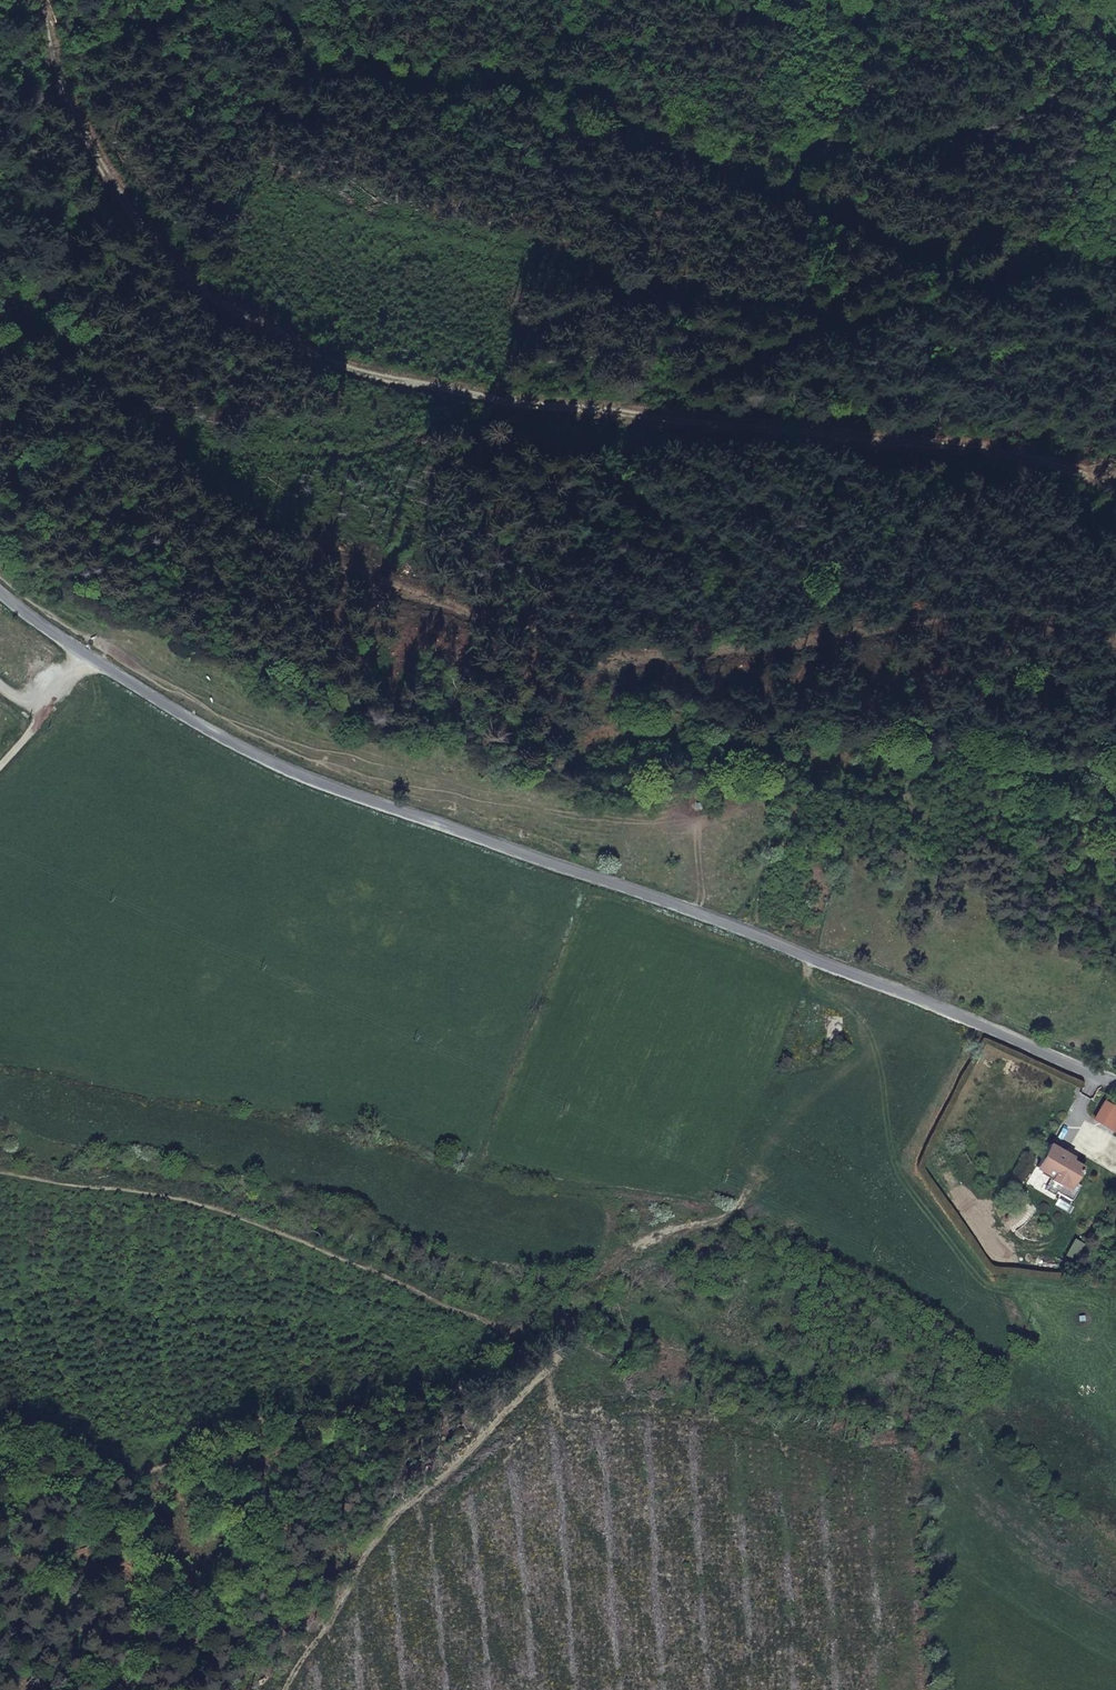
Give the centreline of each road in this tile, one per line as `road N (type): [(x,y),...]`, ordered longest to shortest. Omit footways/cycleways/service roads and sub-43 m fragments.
road 1 (track): [(28,0),(149,235),(303,344),(629,427),(1032,453),(1115,491)]
road 2 (unclassified): [(90,658),(282,767),(695,912),(1115,1081)]
road 3 (track): [(0,1484),(176,1425),(418,1371),(491,1324),(192,1202),(0,1173)]

